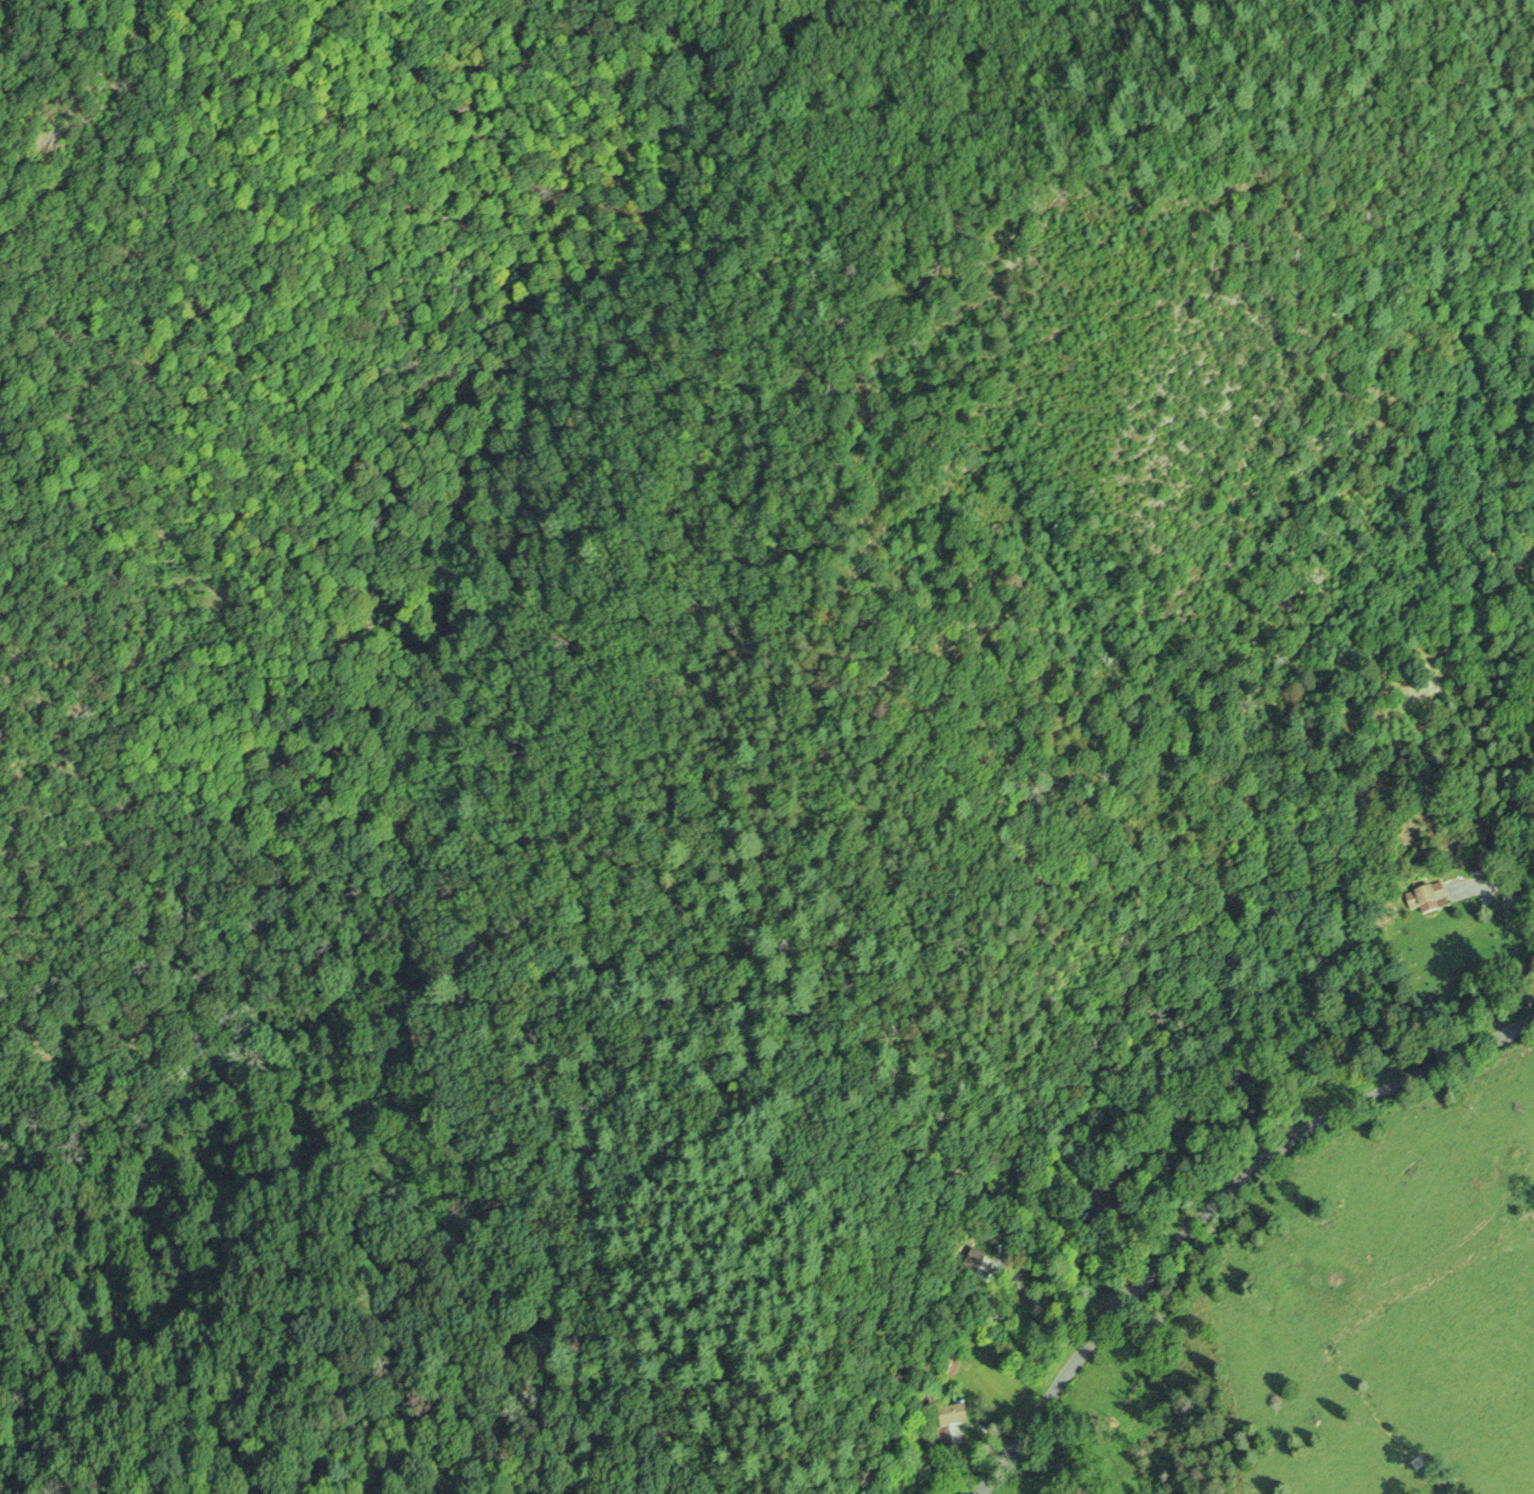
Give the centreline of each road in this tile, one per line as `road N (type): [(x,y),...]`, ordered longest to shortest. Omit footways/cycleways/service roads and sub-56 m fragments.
road 1 (residential): [(1533,1023),(1418,1065),(1261,1155),(1142,1276),(976,1493)]

